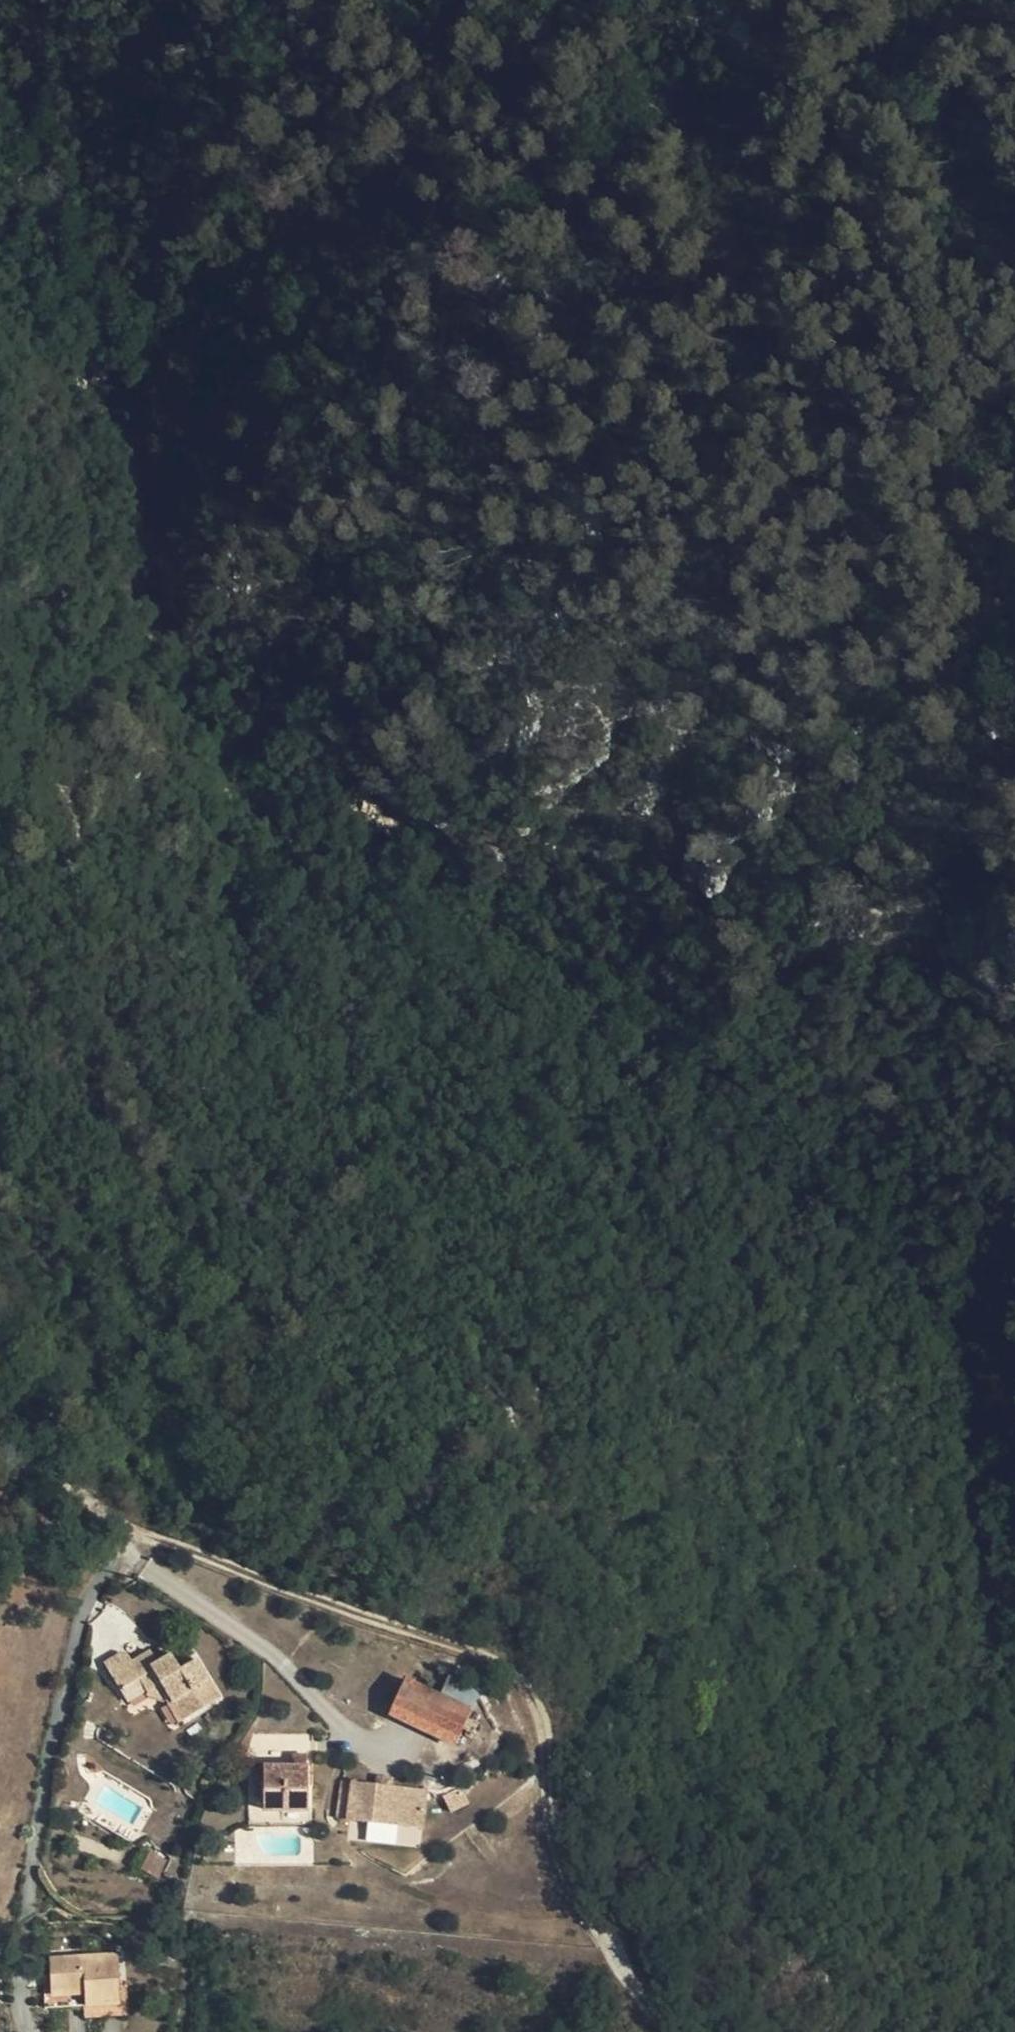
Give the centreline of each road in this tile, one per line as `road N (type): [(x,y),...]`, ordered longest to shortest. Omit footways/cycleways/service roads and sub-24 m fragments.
road 1 (track): [(677,2031),(611,1959),(570,1876),(553,1823),(550,1761),(536,1706),(504,1663),(136,1527)]
road 2 (track): [(0,1478),(136,1527)]

